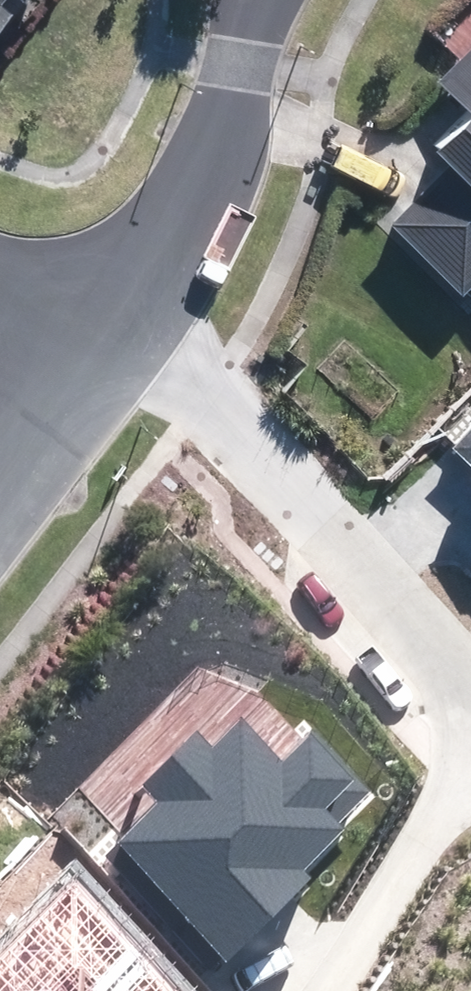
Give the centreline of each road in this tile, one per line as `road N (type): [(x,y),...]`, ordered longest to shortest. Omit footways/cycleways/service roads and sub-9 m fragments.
road 1 (residential): [(98,340),(254,454),(470,677)]
road 2 (residential): [(98,340),(183,218),(257,0)]
road 3 (residential): [(330,990),(470,775)]
road 4 (residential): [(0,494),(98,340)]

